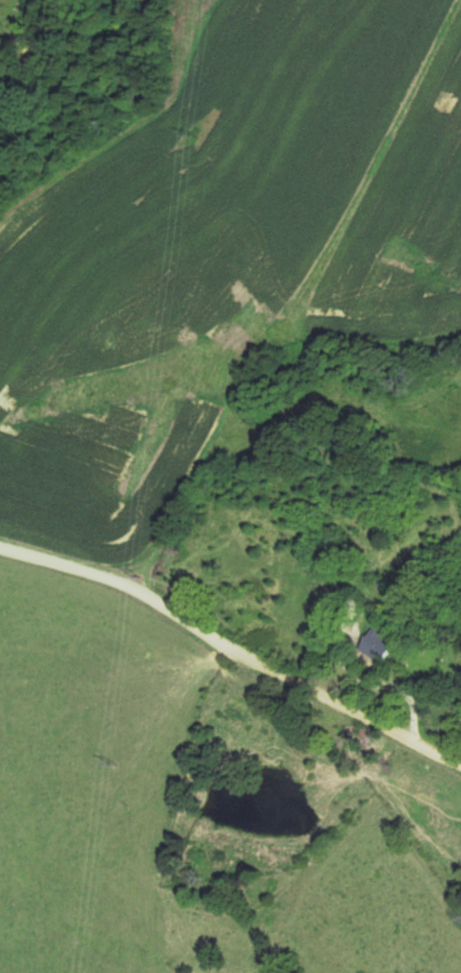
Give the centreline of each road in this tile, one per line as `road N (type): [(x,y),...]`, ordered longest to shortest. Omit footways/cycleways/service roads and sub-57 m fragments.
road 1 (residential): [(460,759),(269,665),(130,583),(0,544)]

